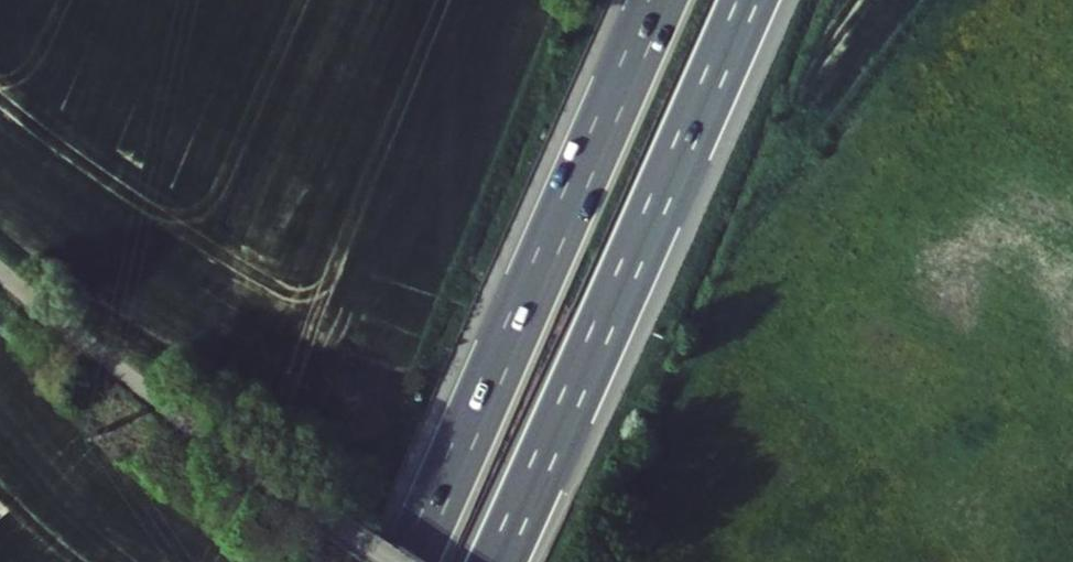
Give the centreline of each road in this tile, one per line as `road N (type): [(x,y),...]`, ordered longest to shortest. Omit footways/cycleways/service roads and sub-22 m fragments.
road 1 (motorway): [(496,561),(747,0)]
road 2 (motorway): [(659,0),(410,561)]
road 3 (residential): [(0,273),(125,374),(352,530)]

